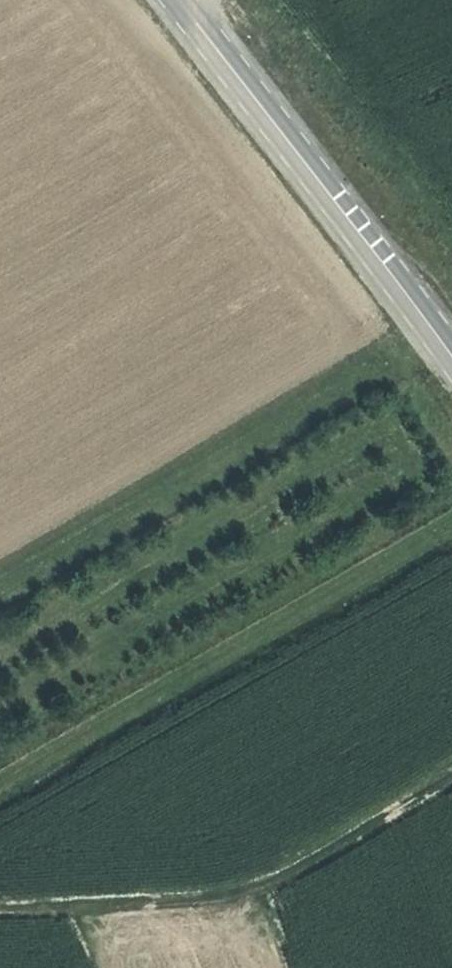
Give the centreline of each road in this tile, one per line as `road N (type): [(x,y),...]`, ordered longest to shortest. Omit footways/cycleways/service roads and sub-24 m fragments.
road 1 (track): [(0,903),(243,889),(451,779)]
road 2 (secondary): [(451,356),(186,0)]

